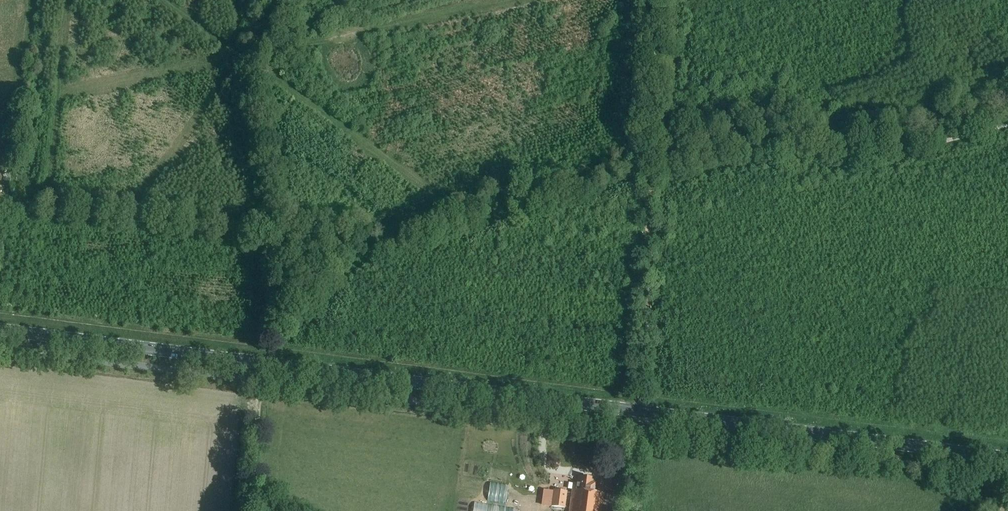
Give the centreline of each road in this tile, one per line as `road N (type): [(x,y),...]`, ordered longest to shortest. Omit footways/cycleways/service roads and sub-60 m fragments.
road 1 (secondary): [(0,329),(1007,458)]
road 2 (track): [(248,510),(261,380),(275,364),(281,235),(363,233),(445,205),(653,153)]
road 3 (track): [(642,413),(653,153)]
road 4 (track): [(265,221),(49,197),(8,200)]
road 5 (track): [(285,0),(242,57),(265,221),(281,235)]

